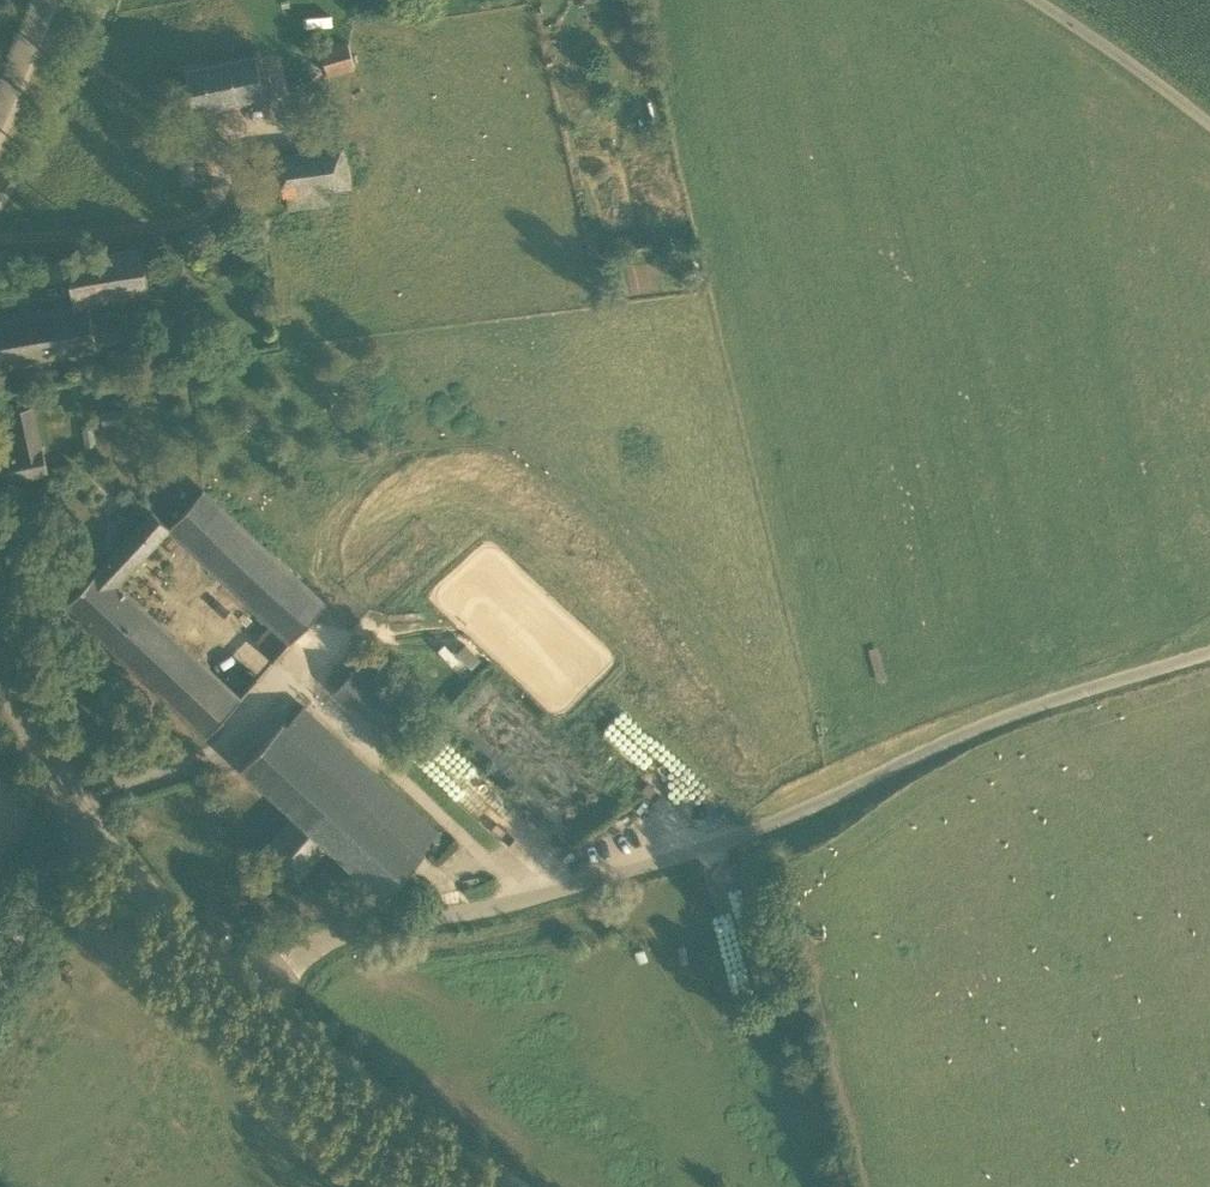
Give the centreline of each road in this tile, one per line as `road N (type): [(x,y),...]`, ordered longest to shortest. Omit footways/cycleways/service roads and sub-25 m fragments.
road 1 (unclassified): [(256,991),(326,942),(536,898),(734,838),(997,720),(1209,650)]
road 2 (unclassified): [(492,1186),(256,991)]
road 3 (unclassified): [(256,991),(124,869),(82,813)]
road 4 (unclassified): [(1209,136),(1018,0)]
road 5 (unclassified): [(82,813),(0,666)]
road 6 (unclassified): [(0,948),(82,813)]
road 7 (unclassified): [(0,125),(51,0)]

